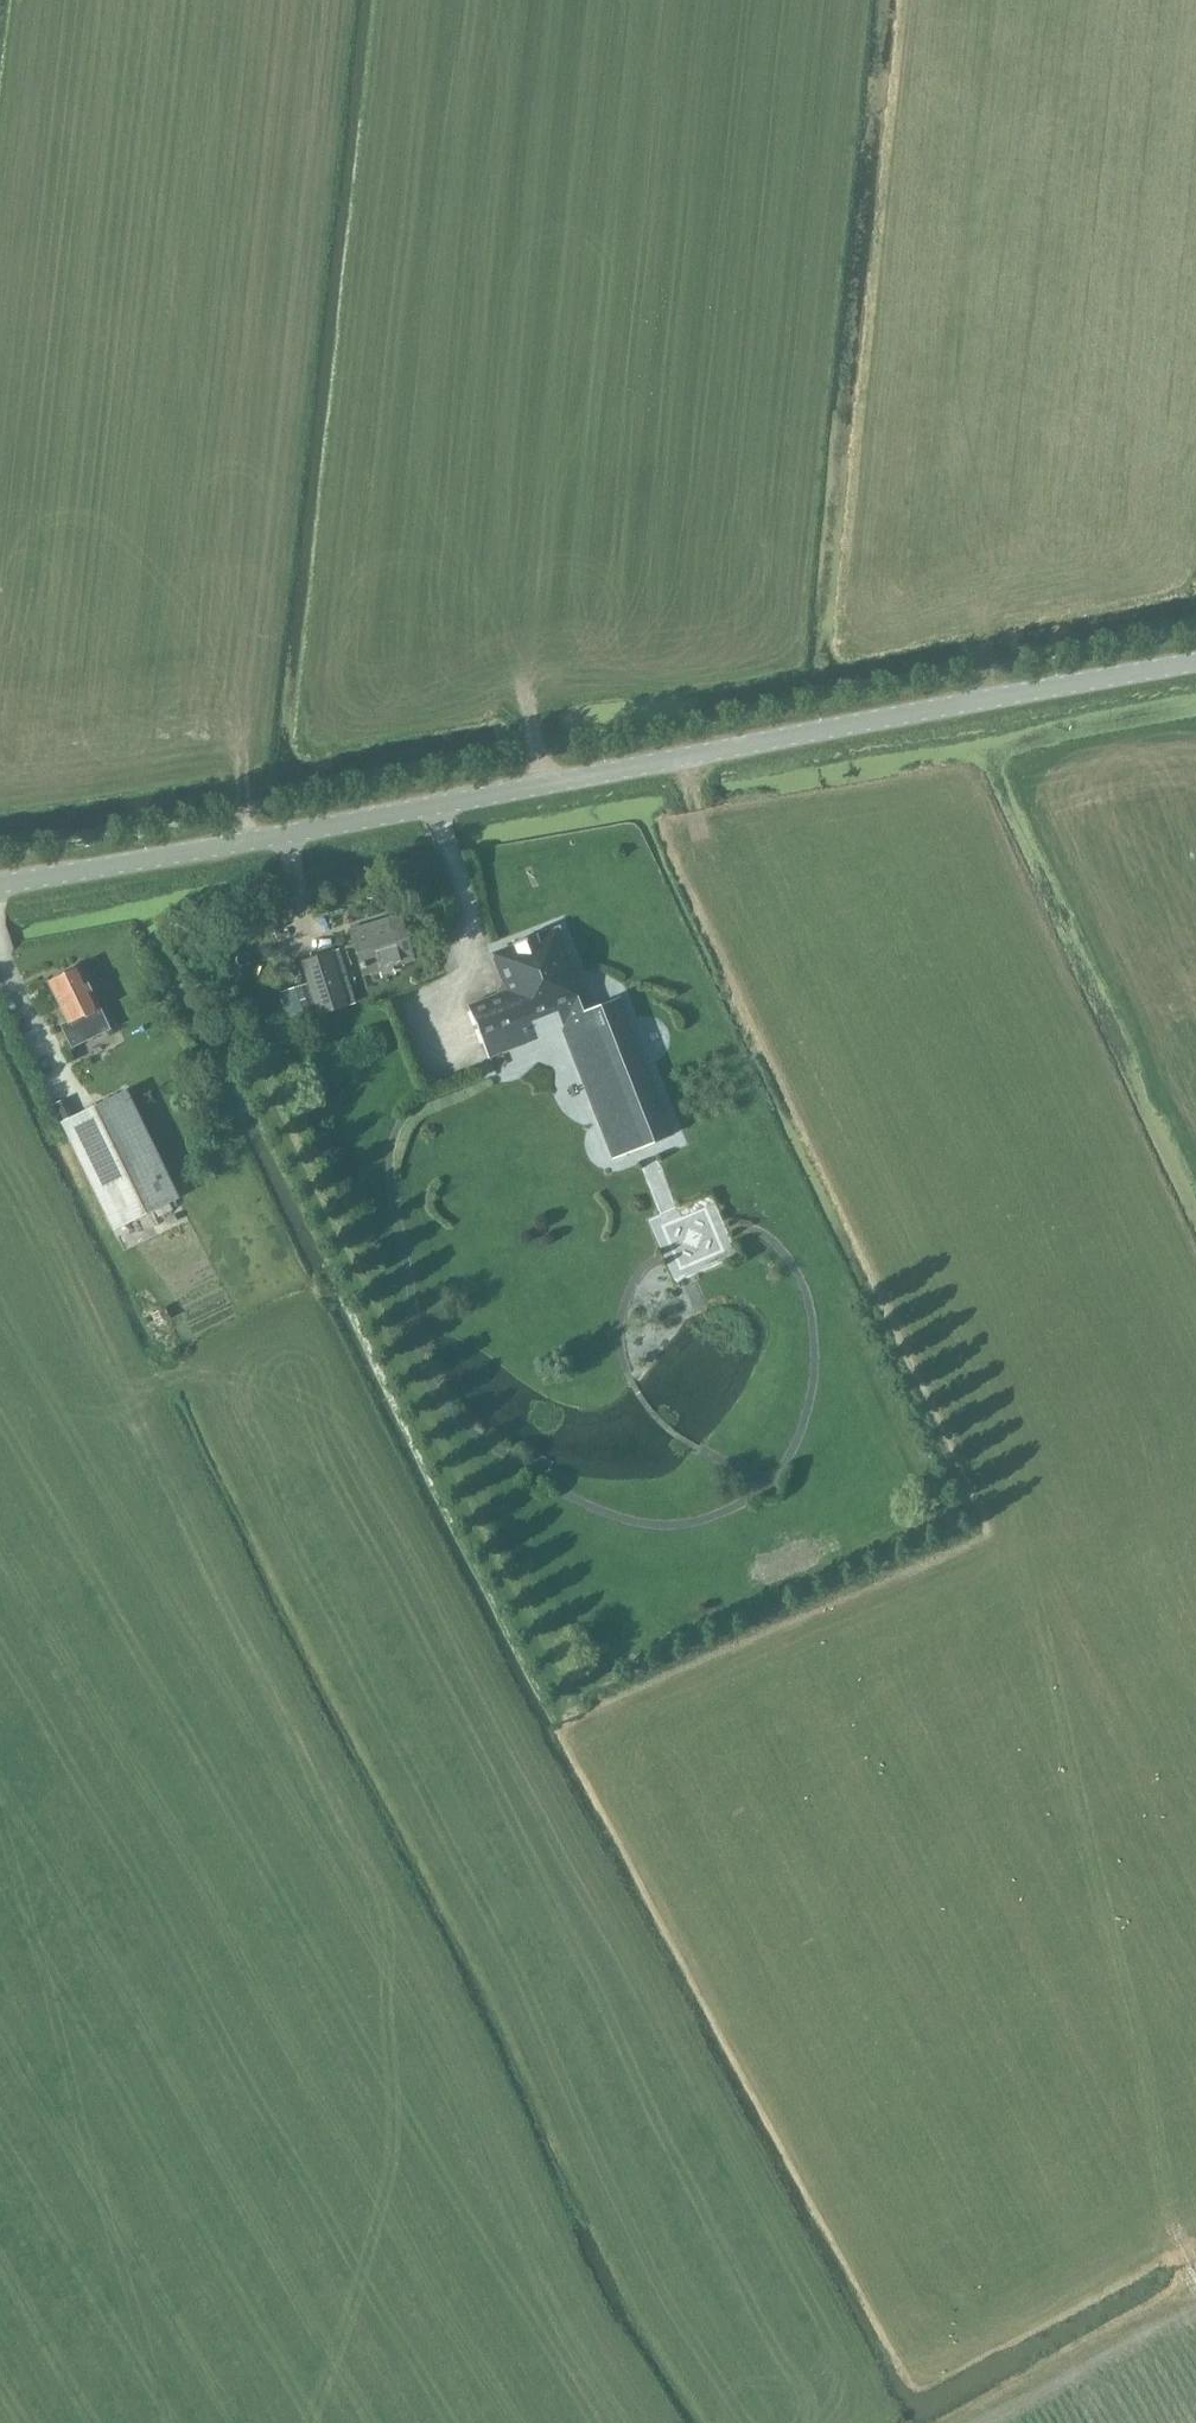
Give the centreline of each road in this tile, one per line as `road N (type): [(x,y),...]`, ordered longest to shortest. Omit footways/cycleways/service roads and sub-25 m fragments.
road 1 (unclassified): [(0,891),(546,782),(1195,666)]
road 2 (track): [(997,339),(971,578),(995,703)]
road 3 (track): [(733,897),(694,810),(685,762)]
road 4 (track): [(246,714),(249,839)]

